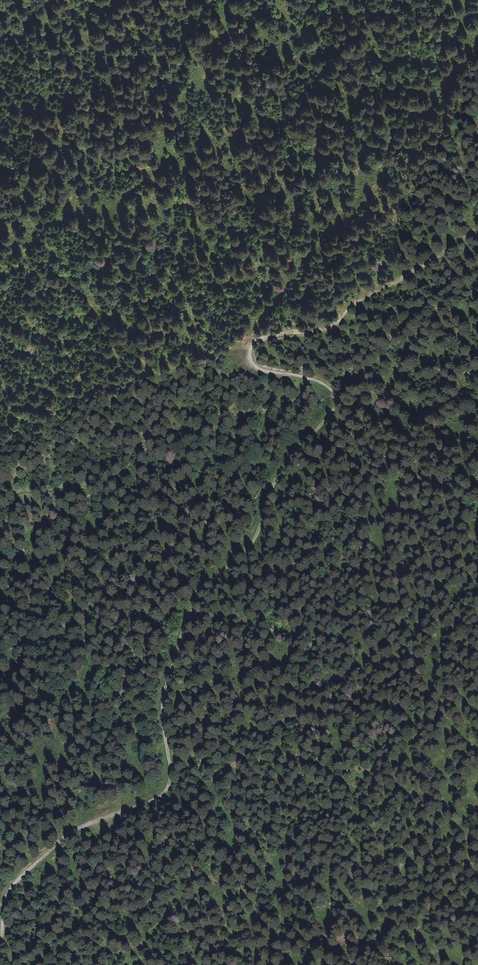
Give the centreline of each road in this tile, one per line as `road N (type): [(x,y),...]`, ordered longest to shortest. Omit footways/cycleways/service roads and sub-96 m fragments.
road 1 (track): [(8,891),(78,827),(166,790),(162,705),(191,608),(250,543),(281,470),(334,402),(322,384),(252,369),(247,349),(343,316)]
road 2 (track): [(0,719),(74,683),(90,665),(108,677),(140,765),(167,785)]
road 3 (track): [(343,316),(477,225)]

